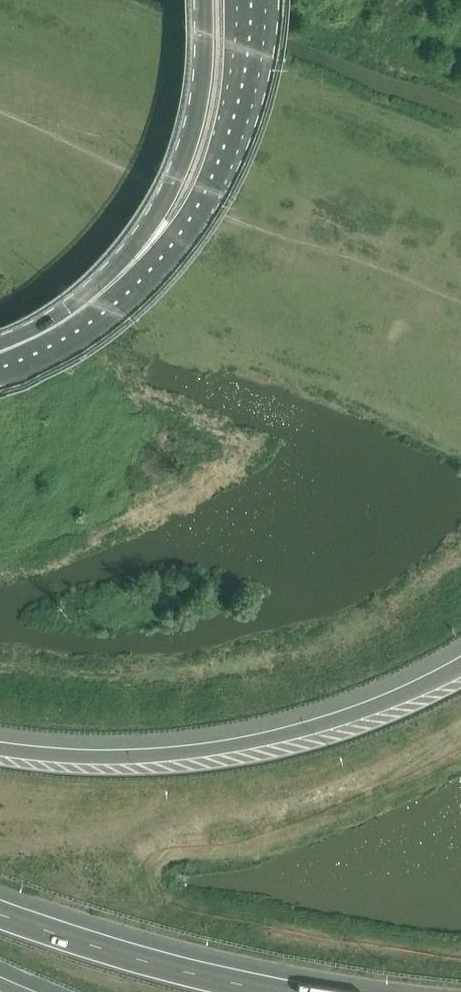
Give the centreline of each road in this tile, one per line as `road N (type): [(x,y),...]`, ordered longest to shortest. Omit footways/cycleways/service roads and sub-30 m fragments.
road 1 (motorway): [(460,670),(374,711),(243,745),(141,757),(0,752)]
road 2 (motorway): [(311,991),(121,961),(0,915)]
road 3 (tertiary): [(137,265),(183,222),(215,170),(242,85),(250,0)]
road 4 (tertiary): [(203,0),(199,92),(137,265)]
road 5 (tertiary): [(137,265),(59,329),(0,359)]

